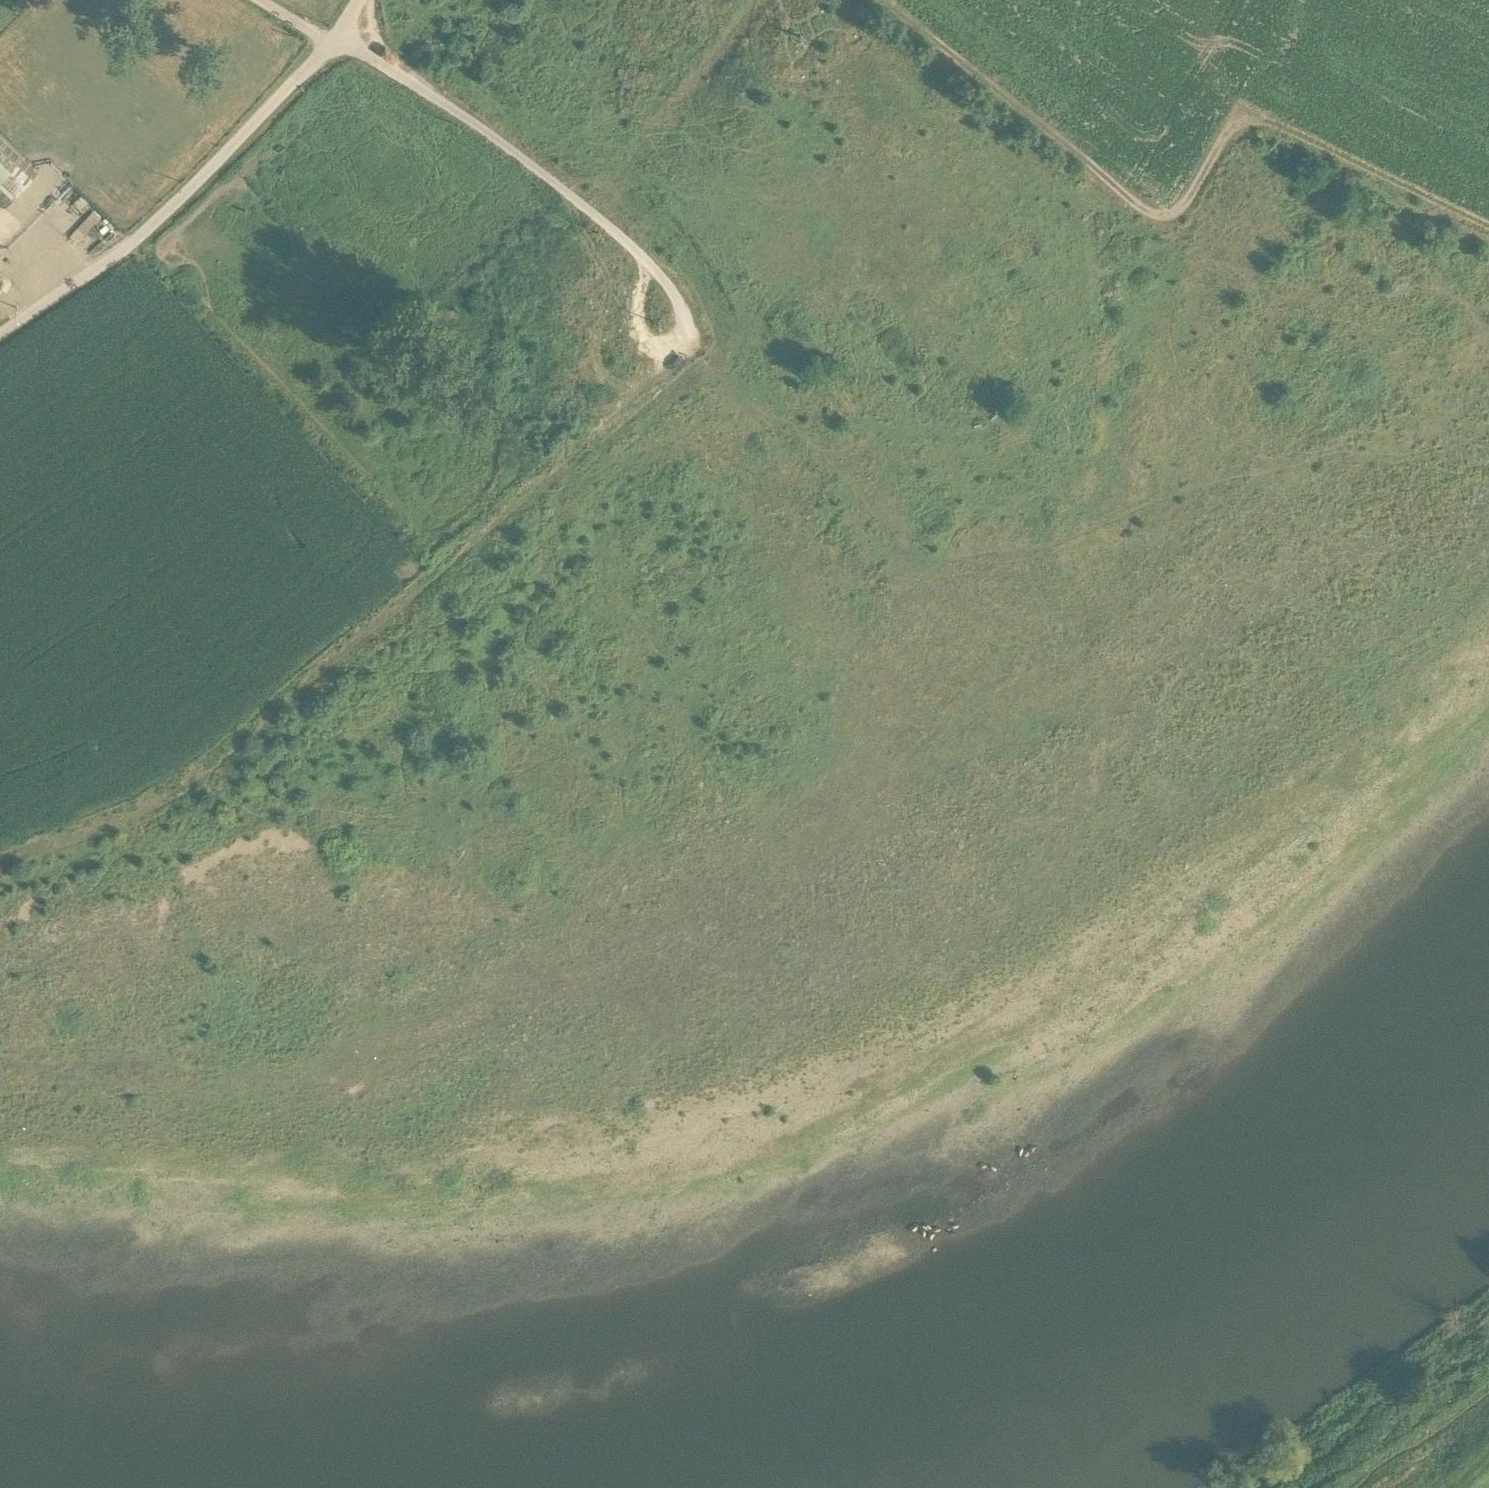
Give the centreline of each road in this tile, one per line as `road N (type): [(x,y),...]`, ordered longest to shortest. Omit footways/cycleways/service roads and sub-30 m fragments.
road 1 (track): [(884,0),(1151,210),(1181,206),(1233,121),(1251,111),(1488,221)]
road 2 (unclassified): [(335,30),(554,179),(654,263),(694,331)]
road 3 (unclassified): [(329,40),(130,242),(0,331)]

